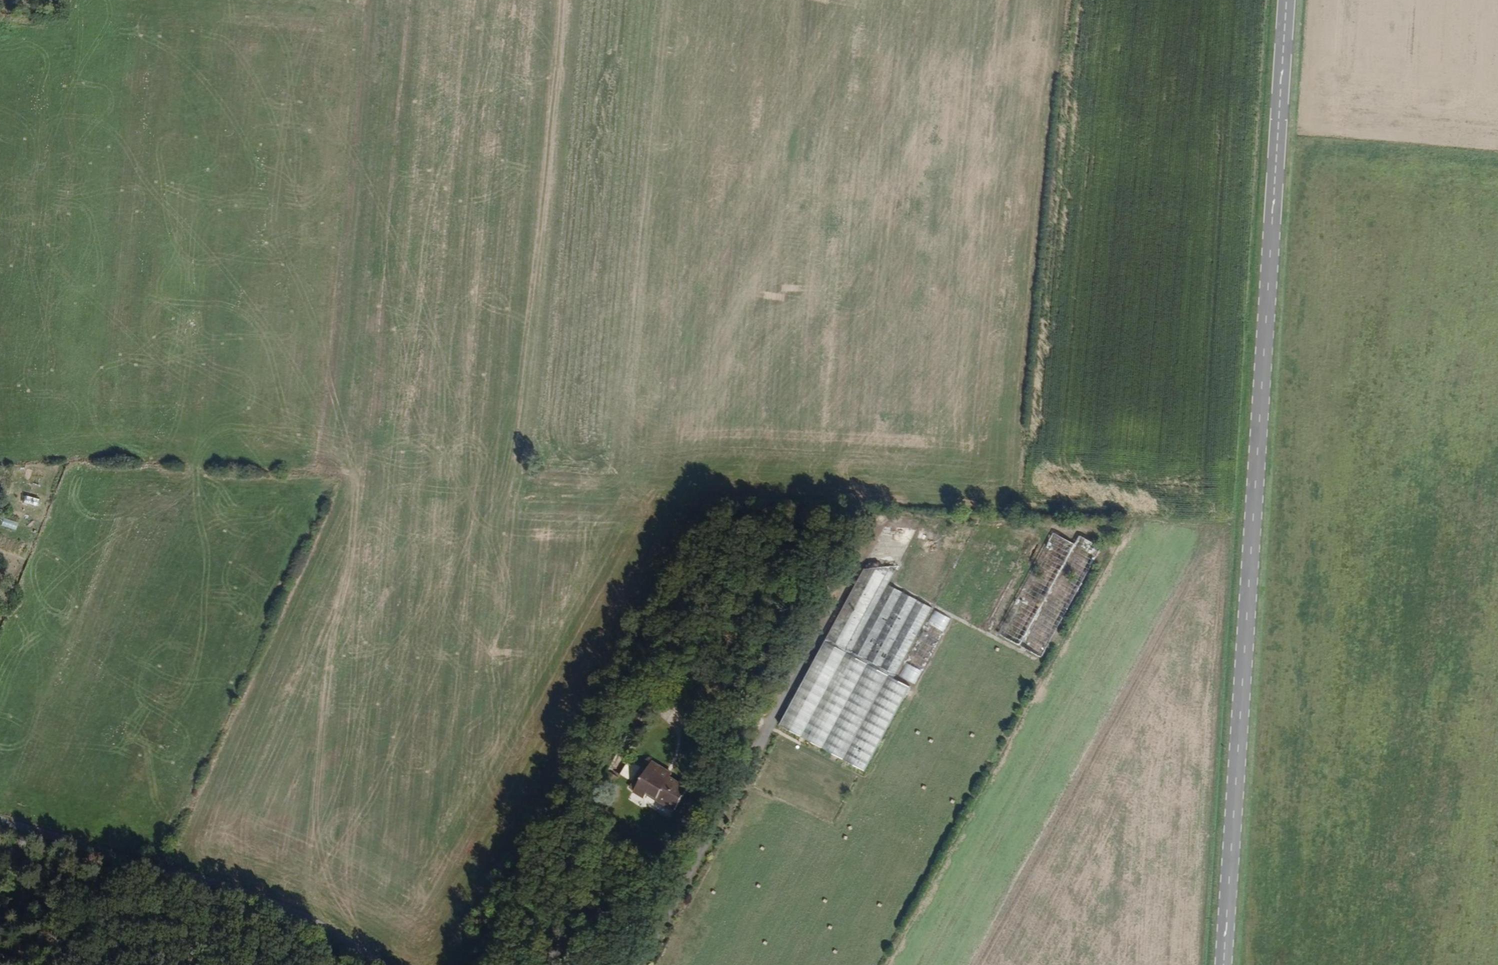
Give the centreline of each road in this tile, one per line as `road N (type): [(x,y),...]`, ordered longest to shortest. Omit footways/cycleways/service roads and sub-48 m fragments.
road 1 (secondary): [(1284,0),(1222,964)]
road 2 (unclassified): [(396,964),(334,930),(0,823)]

